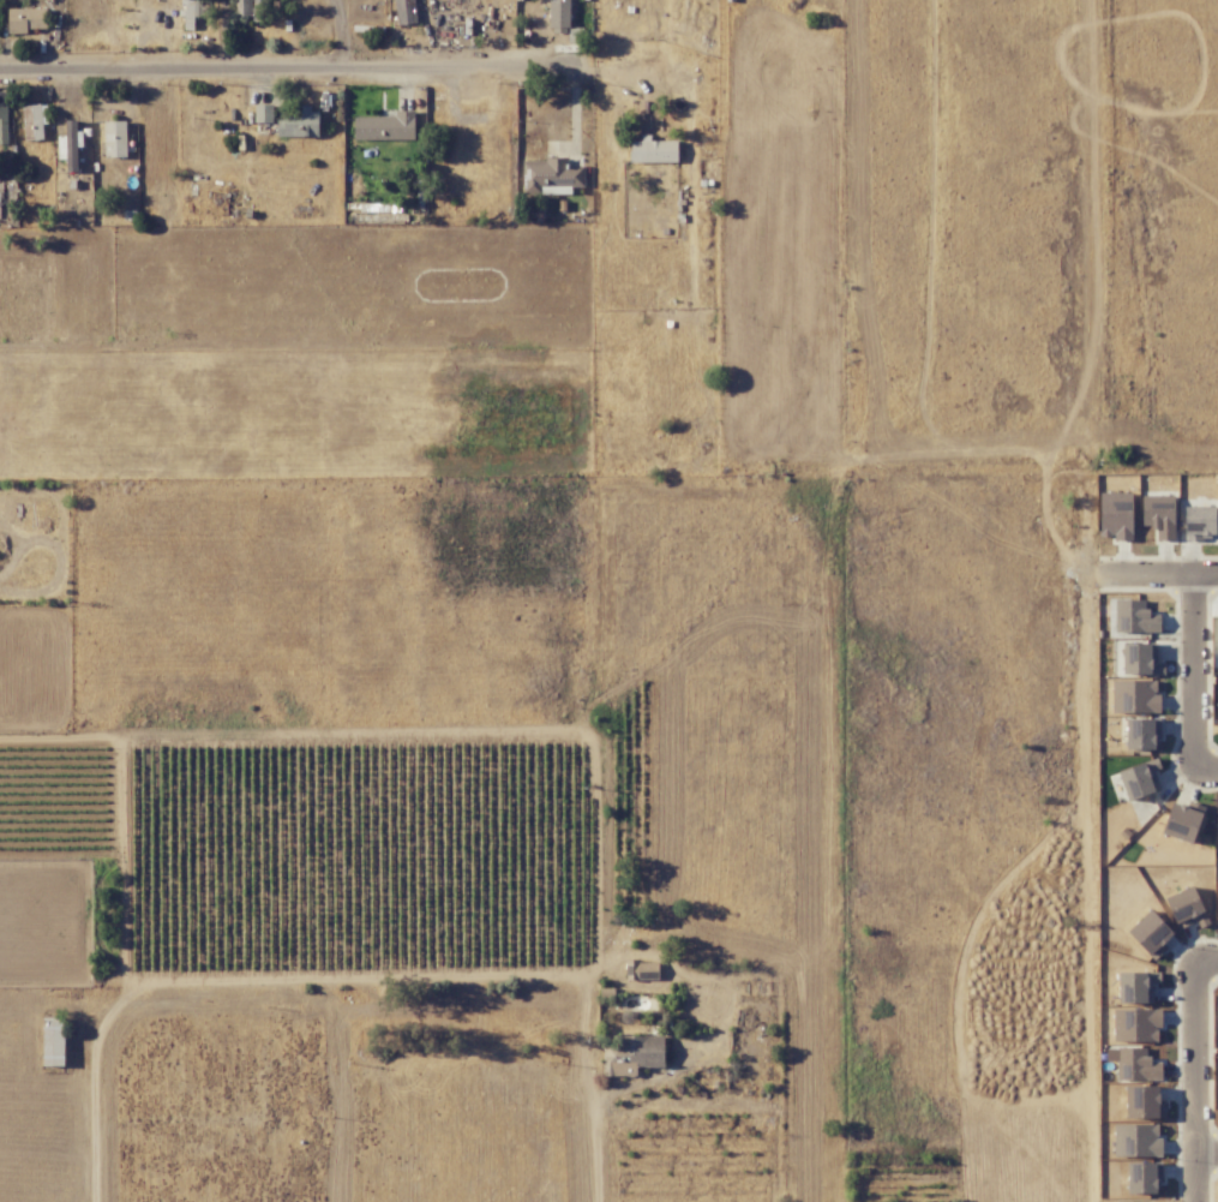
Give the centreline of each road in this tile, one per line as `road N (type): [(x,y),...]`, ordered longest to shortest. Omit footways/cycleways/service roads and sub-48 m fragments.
road 1 (residential): [(571,64),(0,66)]
road 2 (residential): [(1205,1201),(1202,982),(1217,961)]
road 3 (residential): [(1202,568),(1204,746),(1217,767)]

